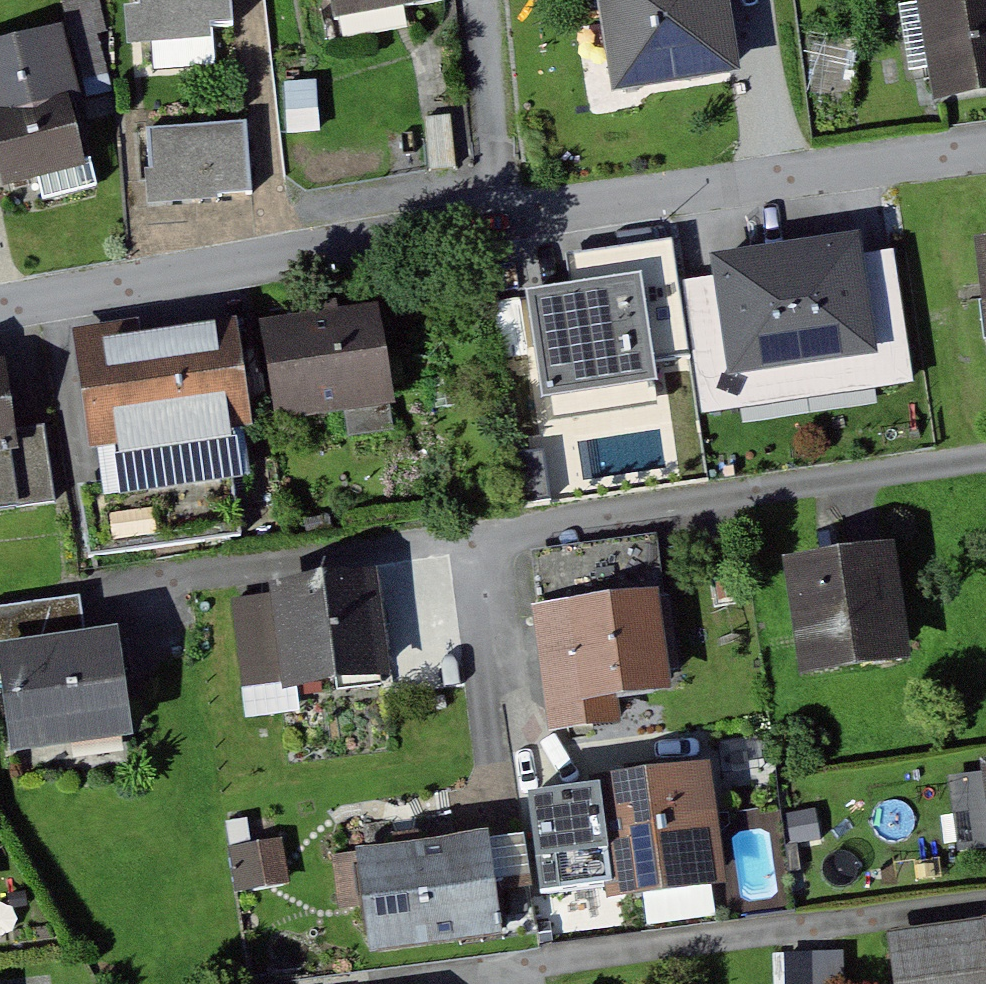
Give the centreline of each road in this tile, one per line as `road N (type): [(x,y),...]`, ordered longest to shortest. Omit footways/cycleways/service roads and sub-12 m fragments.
road 1 (residential): [(0,307),(510,213),(985,146)]

